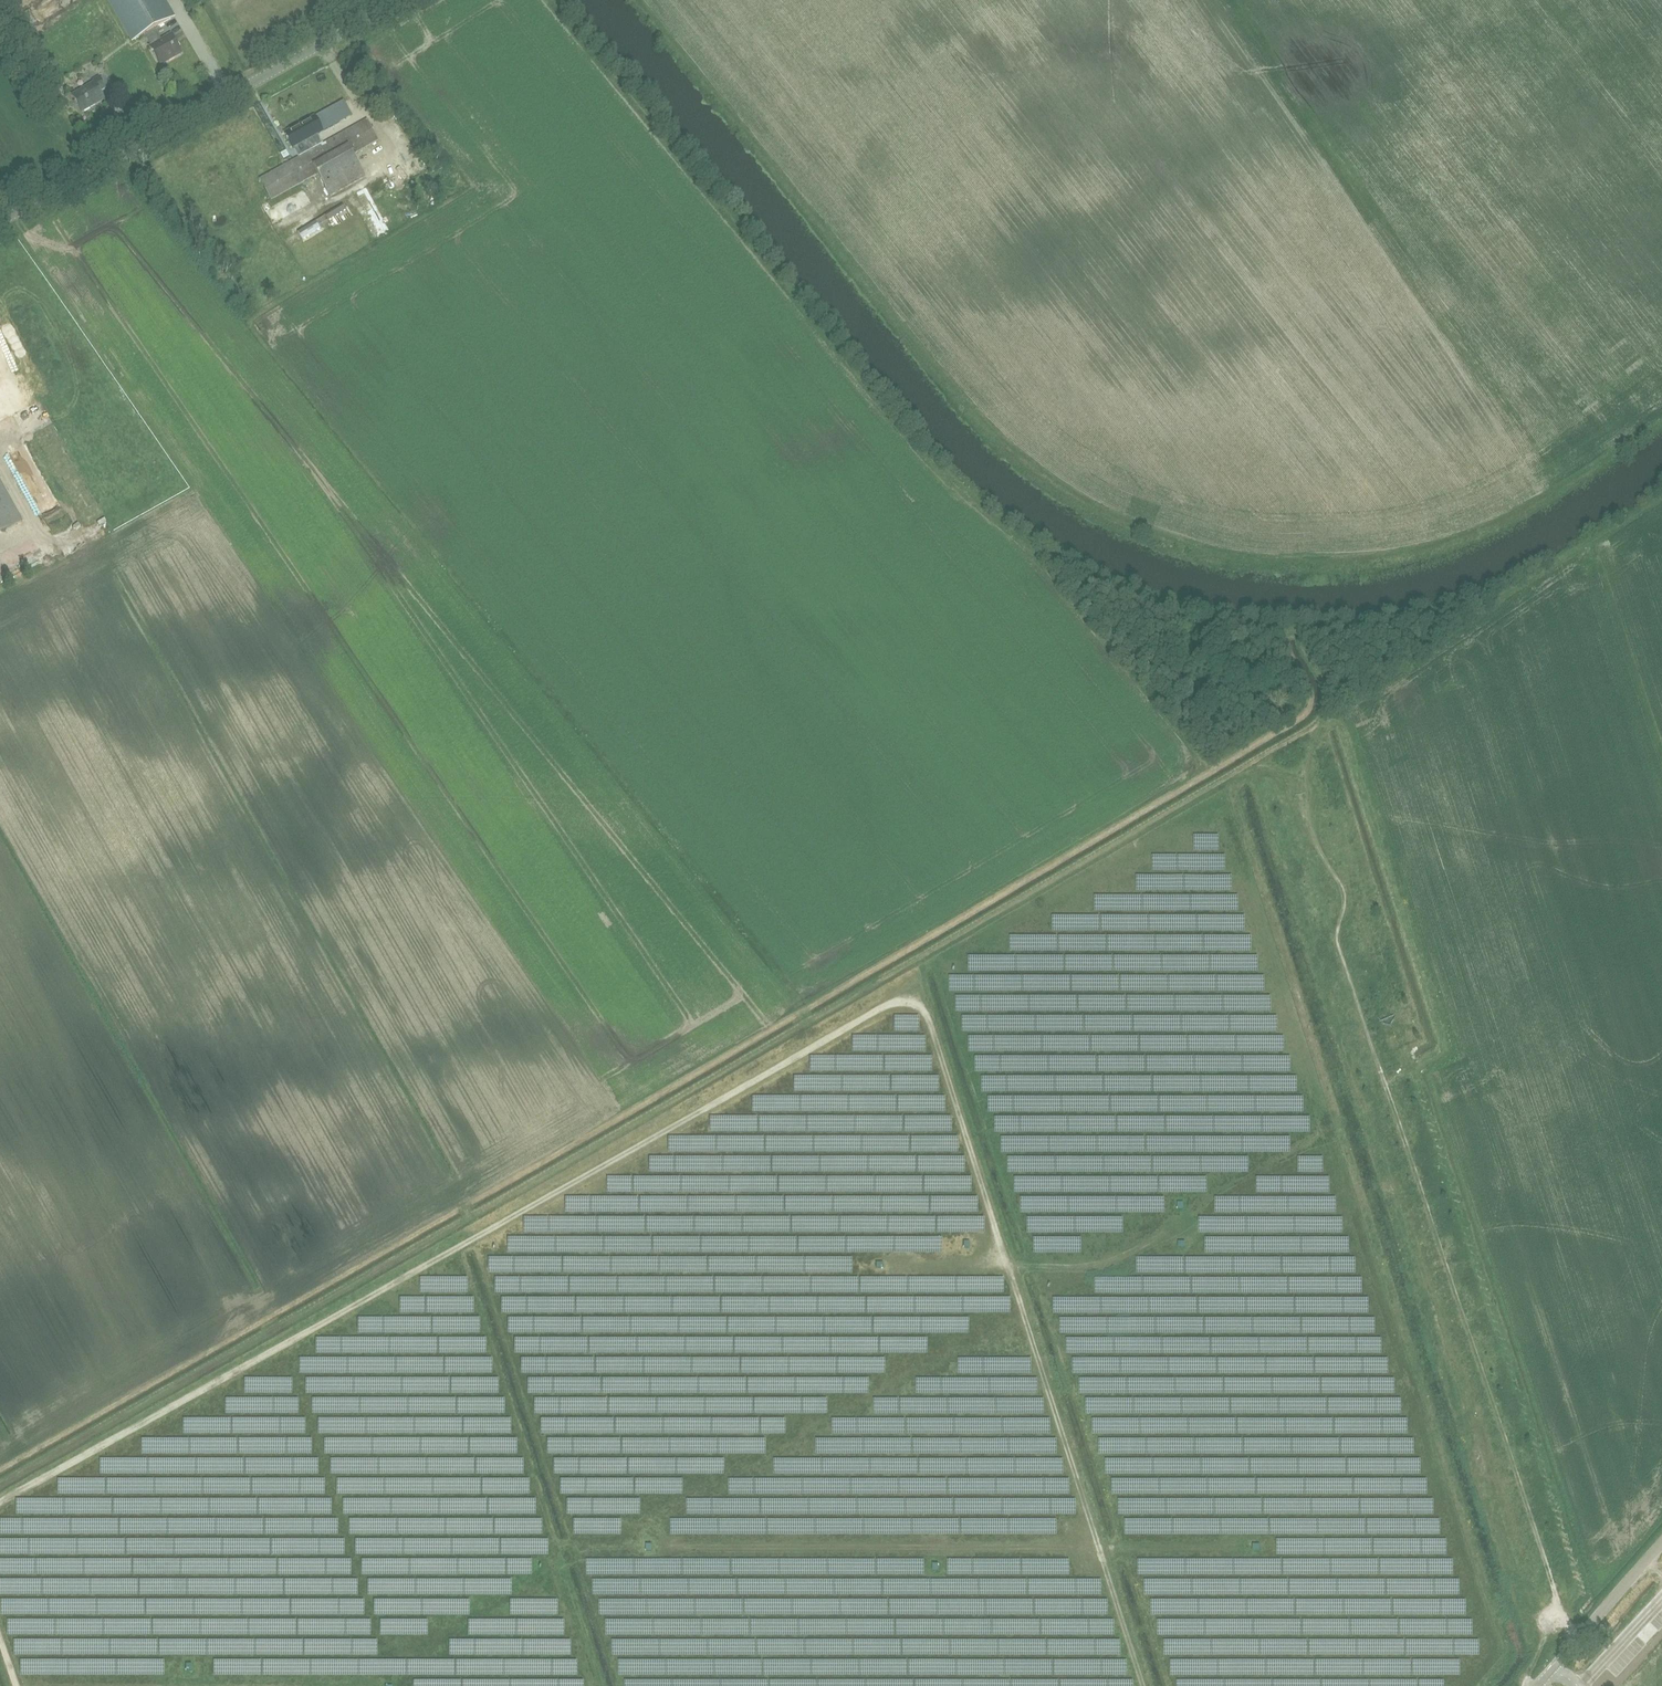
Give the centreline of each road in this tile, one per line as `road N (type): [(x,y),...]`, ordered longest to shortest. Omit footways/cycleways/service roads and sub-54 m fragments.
road 1 (track): [(1142,1685),(921,1004),(905,1000),(0,1506)]
road 2 (track): [(673,1544),(1234,1546)]
road 3 (tertiary): [(0,221),(396,0)]
road 4 (track): [(904,1265),(1104,1266),(1191,1221)]
road 5 (unclassified): [(1551,1674),(1661,1539)]
road 6 (track): [(203,1685),(358,1683)]

